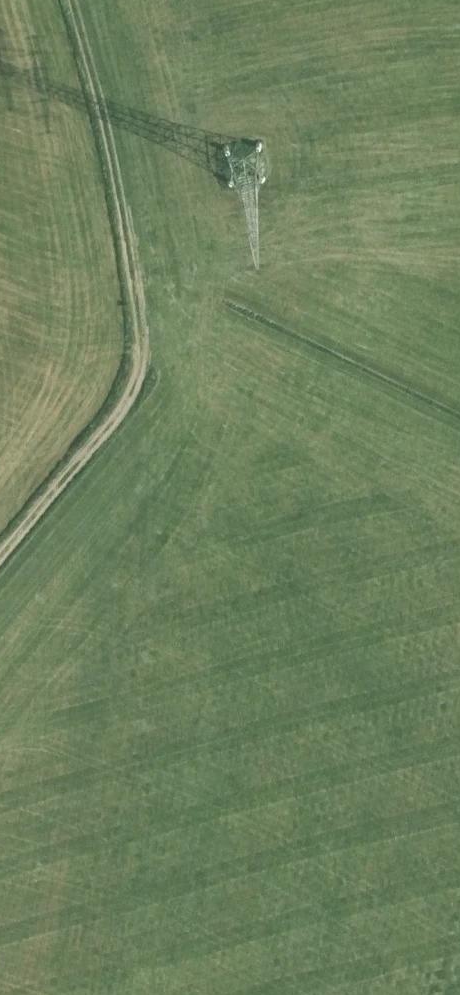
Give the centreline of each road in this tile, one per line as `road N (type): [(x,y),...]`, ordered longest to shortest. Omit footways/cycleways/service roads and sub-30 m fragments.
road 1 (track): [(0,555),(123,410),(139,370),(112,149),(73,0)]

